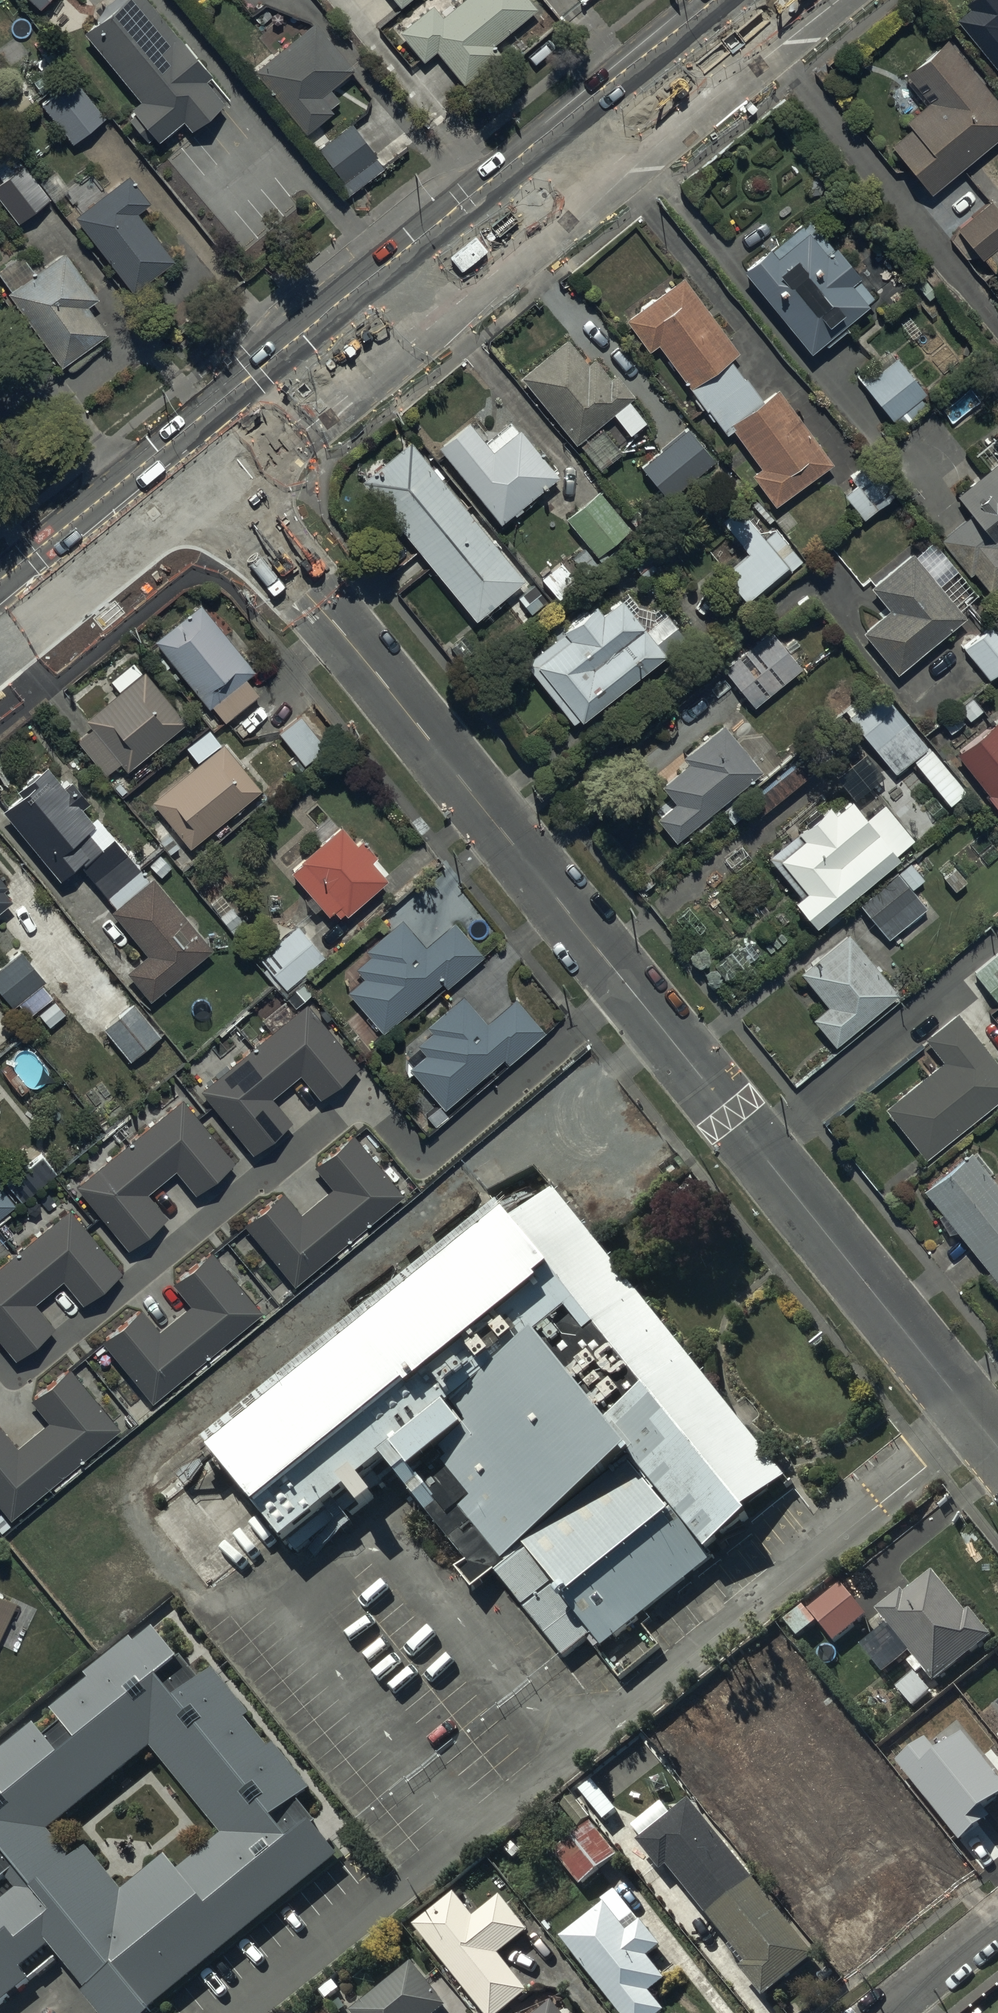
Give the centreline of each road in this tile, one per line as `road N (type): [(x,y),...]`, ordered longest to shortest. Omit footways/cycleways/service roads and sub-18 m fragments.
road 1 (residential): [(204,466),(997,1453)]
road 2 (primary): [(204,466),(755,0)]
road 3 (primary): [(0,633),(204,466)]
road 4 (residential): [(997,1922),(885,2012)]

